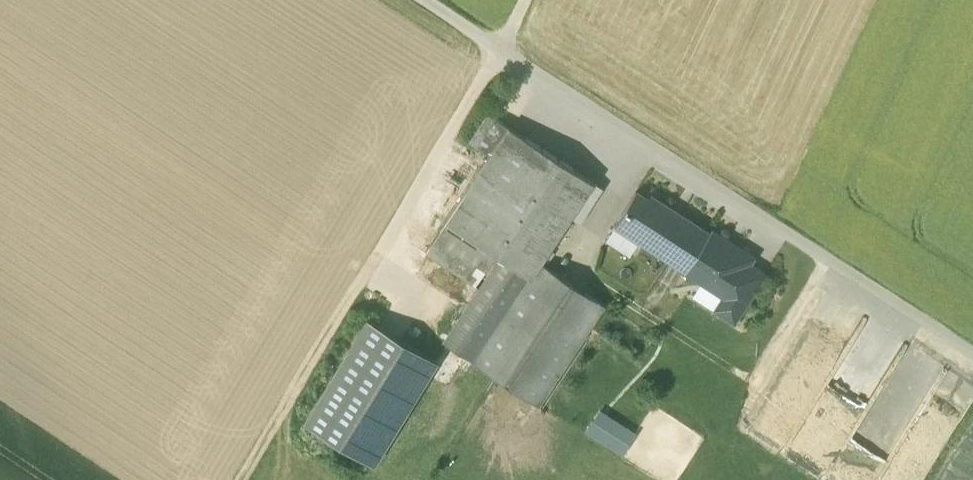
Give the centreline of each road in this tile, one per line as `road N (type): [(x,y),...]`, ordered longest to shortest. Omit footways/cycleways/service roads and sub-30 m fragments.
road 1 (track): [(500,51),(972,357)]
road 2 (track): [(500,51),(358,289)]
road 3 (track): [(244,479),(358,289)]

